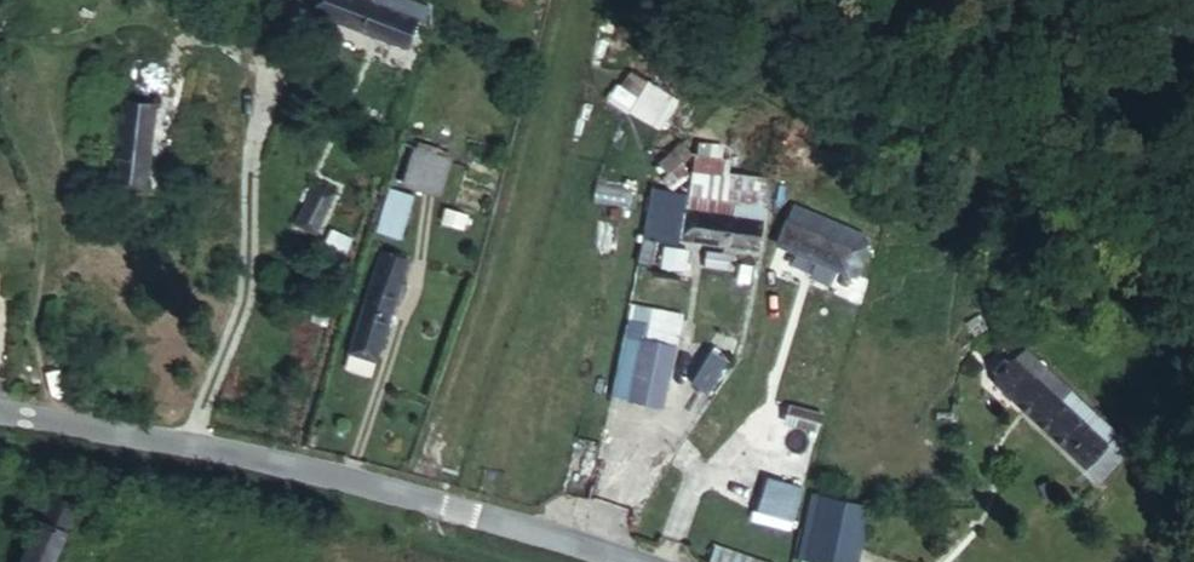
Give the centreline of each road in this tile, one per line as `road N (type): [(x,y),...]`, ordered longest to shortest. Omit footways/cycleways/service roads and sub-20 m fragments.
road 1 (unclassified): [(0,411),(475,521),(602,561)]

